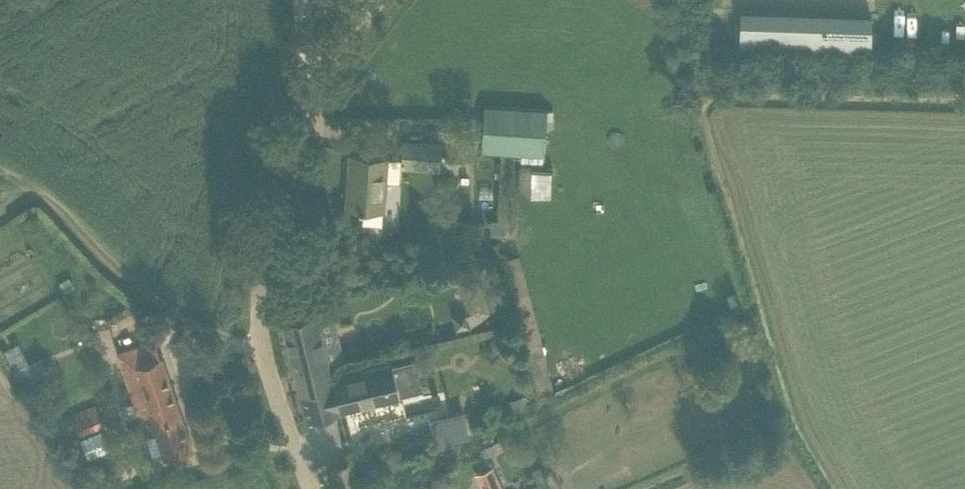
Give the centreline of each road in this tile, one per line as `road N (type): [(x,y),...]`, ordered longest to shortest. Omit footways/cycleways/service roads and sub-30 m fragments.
road 1 (unclassified): [(309,488),(260,349),(258,304),(267,209),(312,91)]
road 2 (track): [(33,191),(62,208),(98,256),(169,308),(260,349)]

